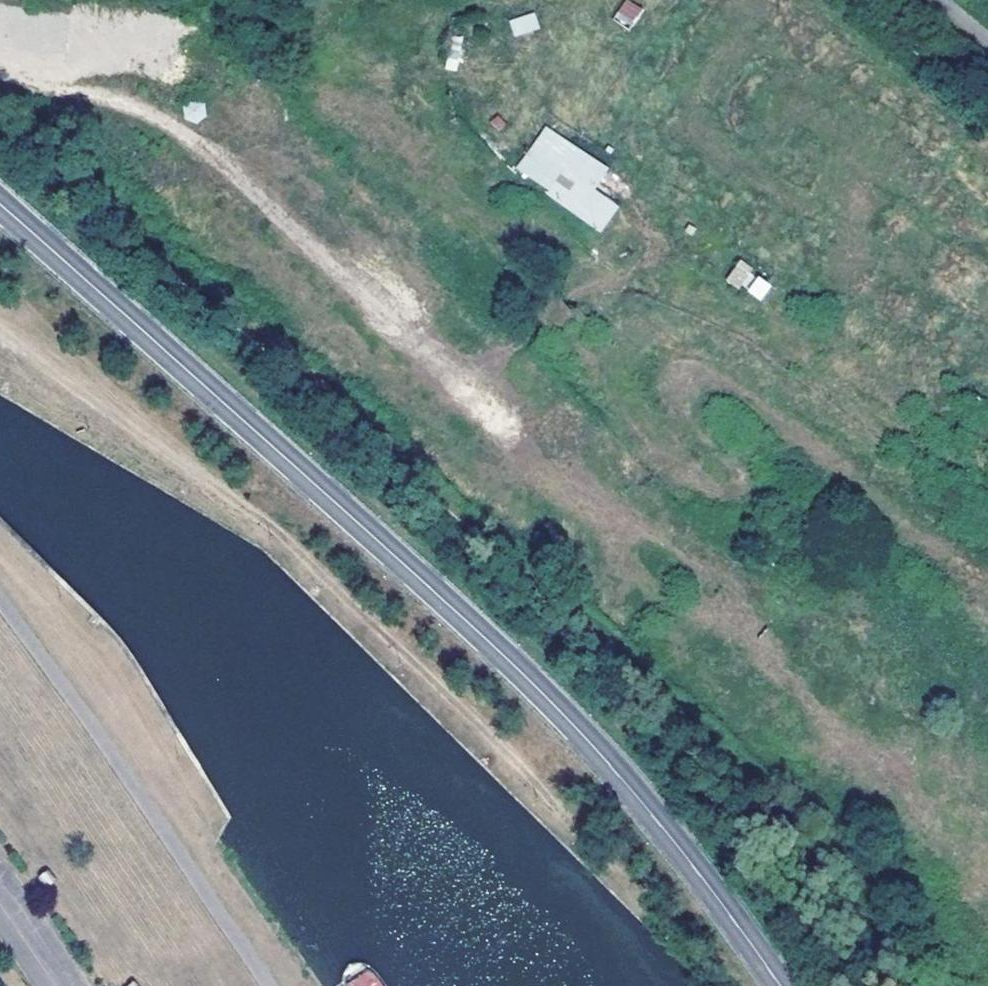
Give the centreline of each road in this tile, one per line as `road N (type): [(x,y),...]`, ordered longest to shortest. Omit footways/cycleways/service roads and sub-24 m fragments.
road 1 (tertiary): [(0,204),(558,711),(699,876),(779,985)]
road 2 (track): [(0,327),(267,523),(531,774),(591,844)]

